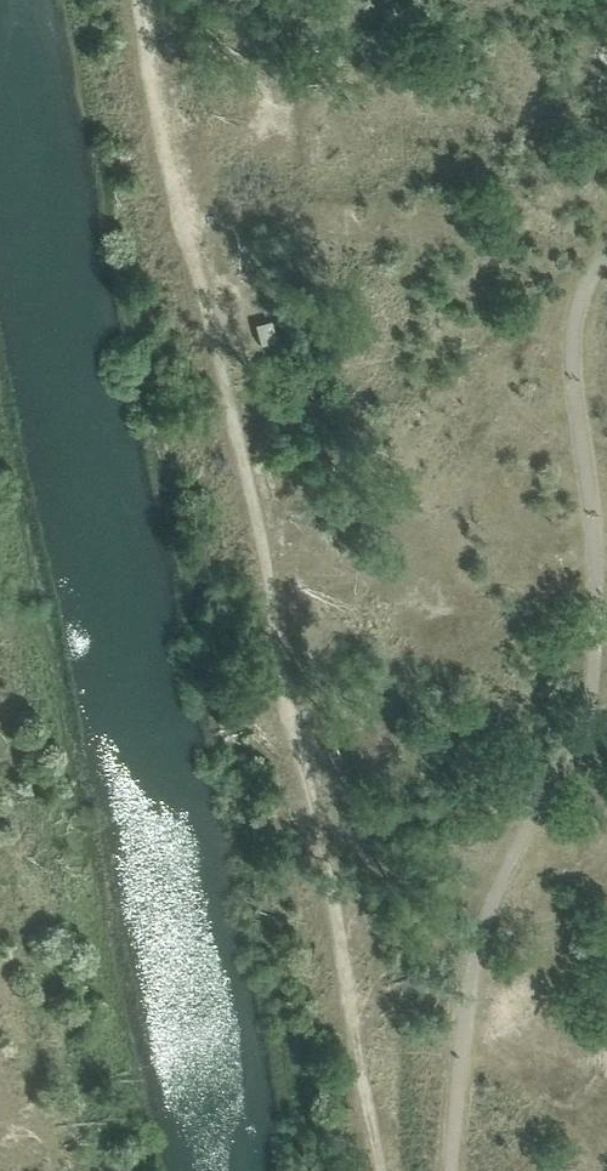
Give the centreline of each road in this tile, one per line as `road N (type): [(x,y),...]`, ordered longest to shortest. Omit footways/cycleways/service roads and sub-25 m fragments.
road 1 (track): [(382,1170),(313,793),(148,0)]
road 2 (track): [(451,1170),(462,1034),(490,907),(589,710),(596,571),(572,349),(583,289),(606,258)]

